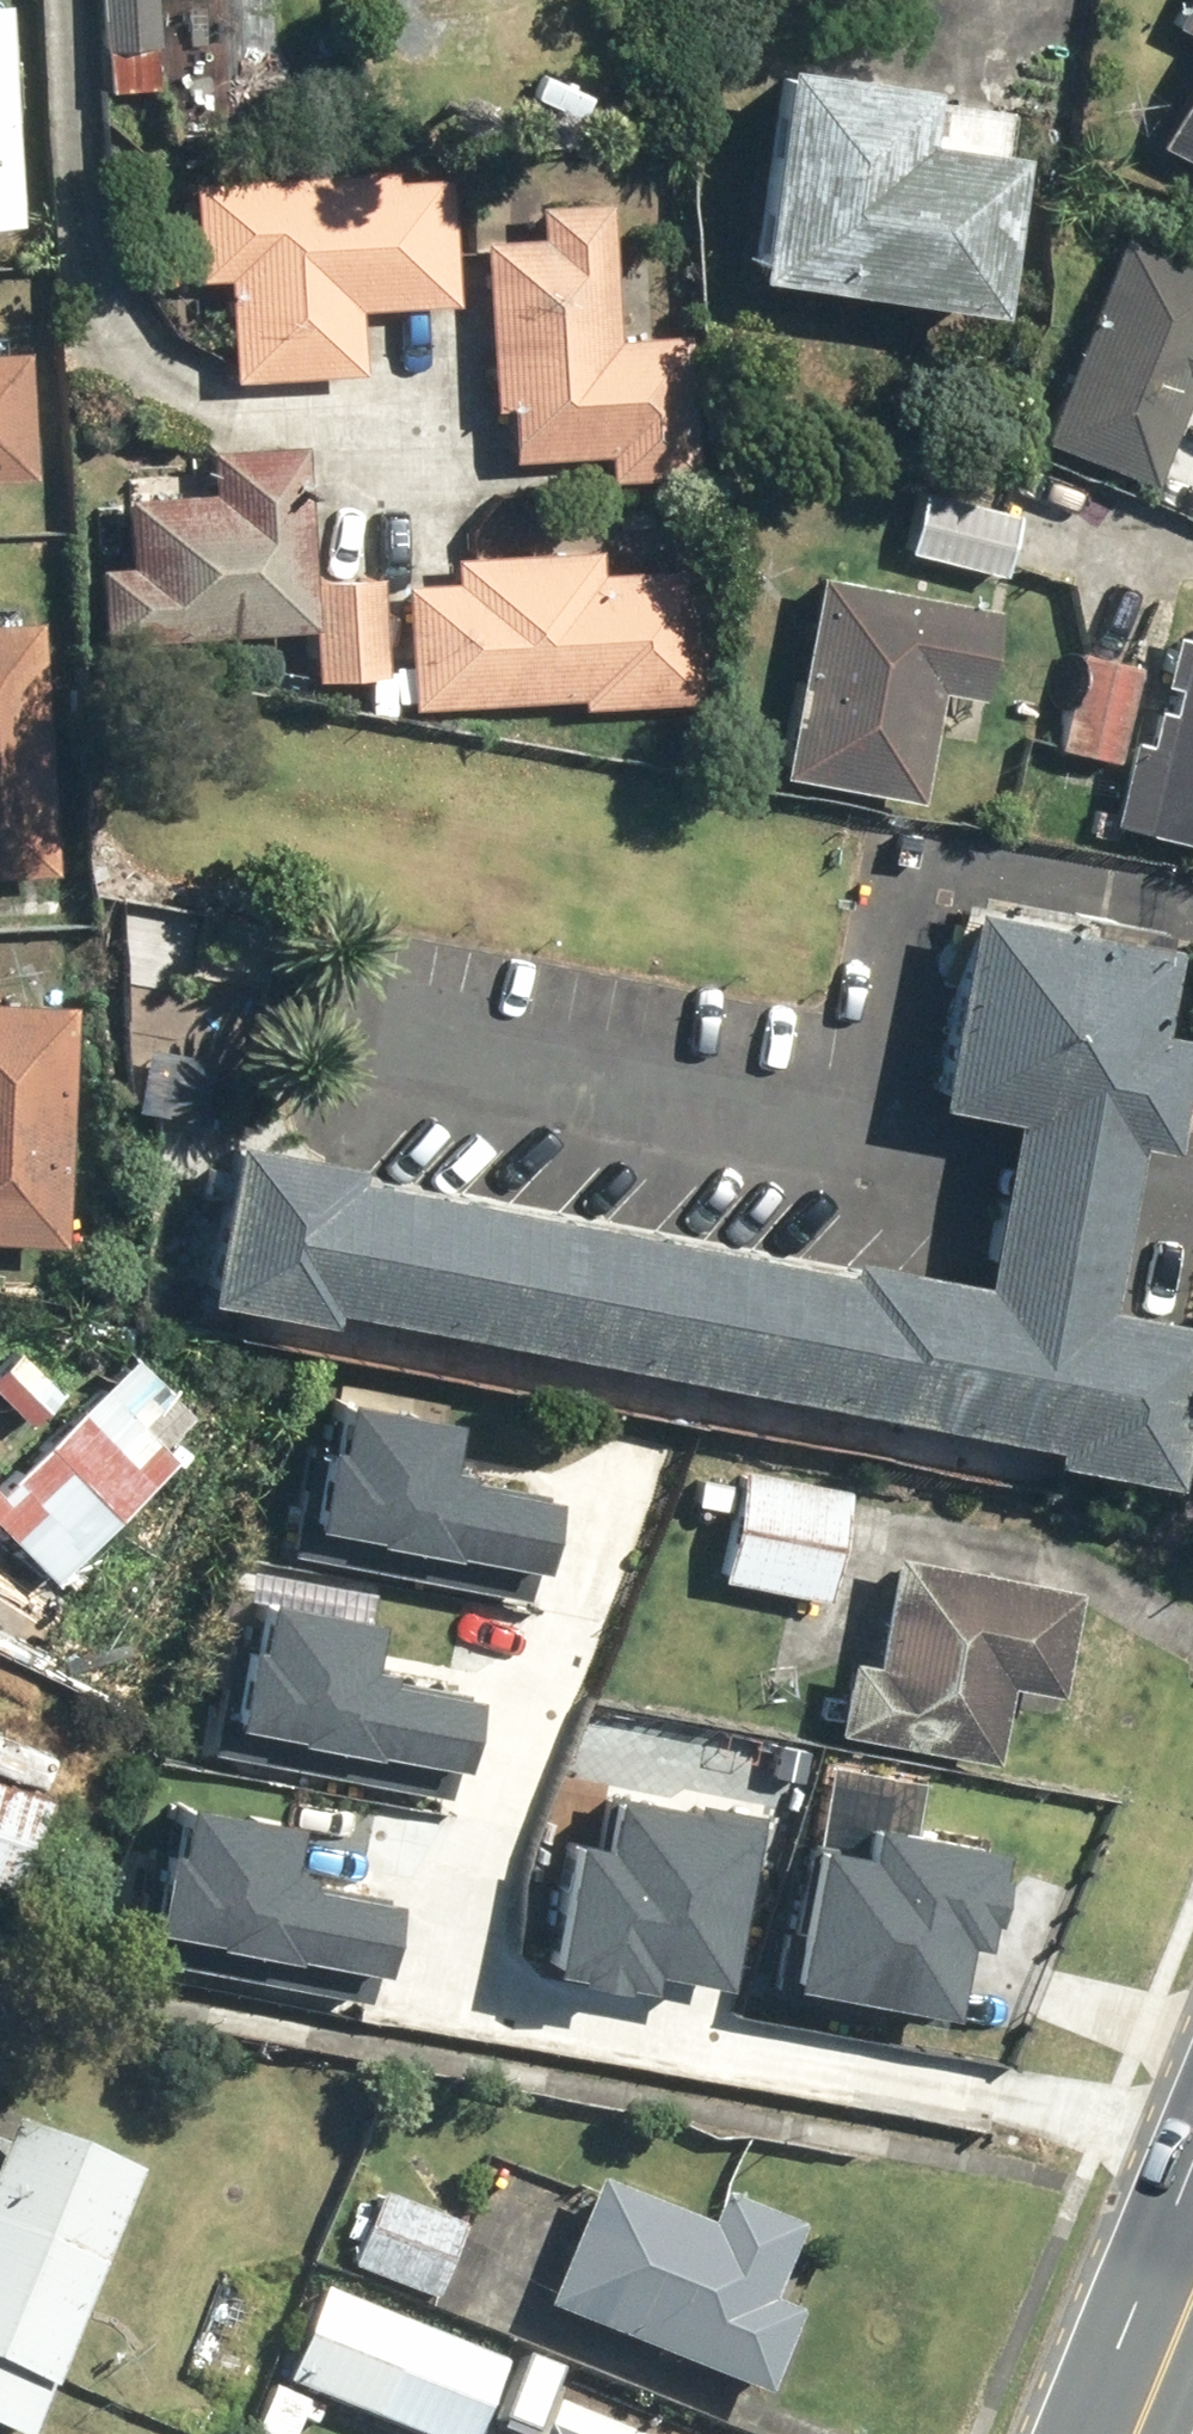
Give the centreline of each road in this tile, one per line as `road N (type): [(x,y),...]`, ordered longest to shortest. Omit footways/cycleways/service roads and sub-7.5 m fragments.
road 1 (residential): [(1192,2132),(470,1965),(592,1486)]
road 2 (secondary): [(1192,2214),(1096,2433)]

